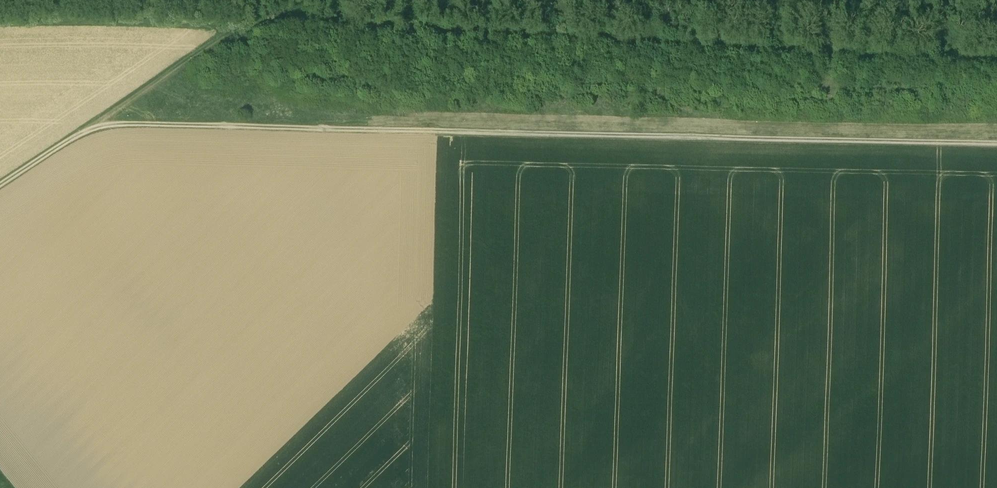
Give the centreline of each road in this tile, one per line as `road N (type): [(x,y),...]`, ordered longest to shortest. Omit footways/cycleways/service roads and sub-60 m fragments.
road 1 (track): [(996,145),(108,124),(0,184)]

